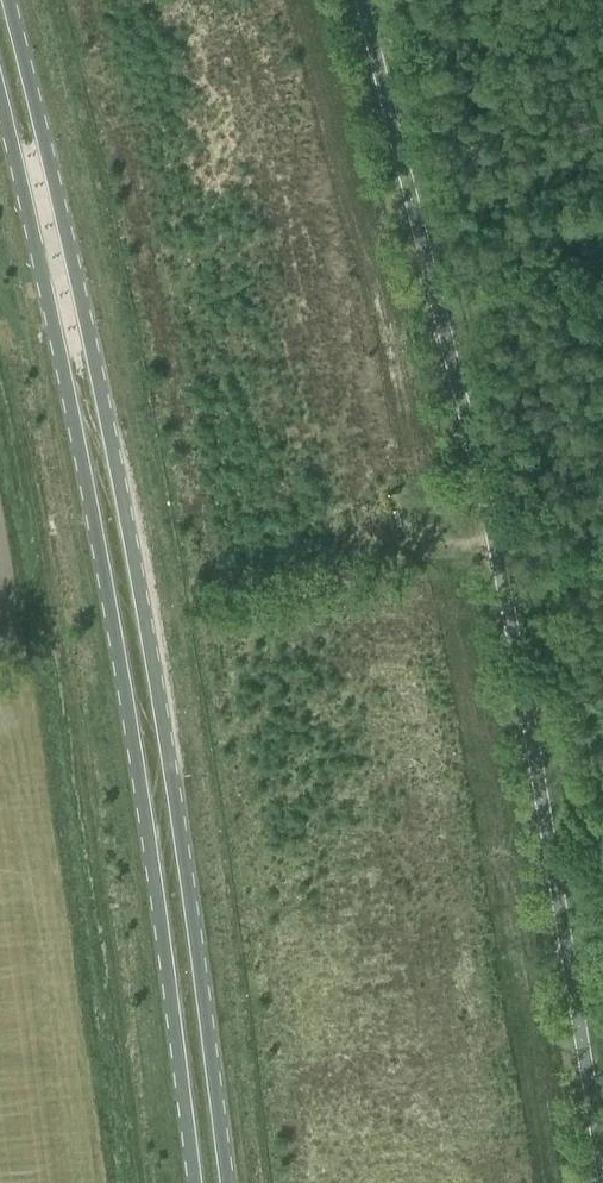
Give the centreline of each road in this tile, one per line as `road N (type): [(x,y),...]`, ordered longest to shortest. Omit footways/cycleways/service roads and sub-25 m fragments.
road 1 (primary): [(226,1182),(139,590),(7,0)]
road 2 (primary): [(0,100),(110,594),(196,1182)]

